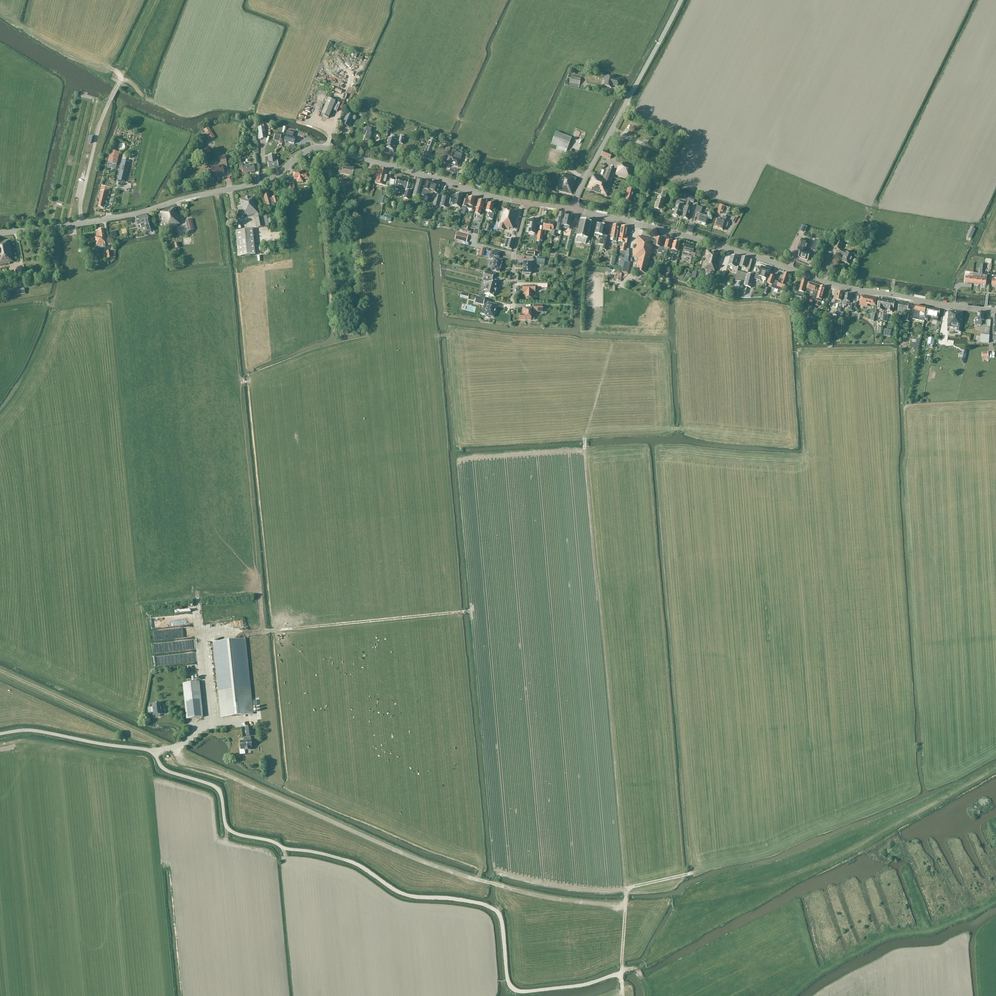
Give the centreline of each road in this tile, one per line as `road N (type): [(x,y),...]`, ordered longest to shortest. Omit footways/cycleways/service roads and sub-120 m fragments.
road 1 (track): [(612,343),(584,437),(625,889),(621,973),(635,968),(641,976)]
road 2 (tertiary): [(0,233),(129,215),(260,183),(319,148),(526,203)]
road 3 (tertiary): [(995,309),(840,288),(574,210)]
road 4 (track): [(623,995),(621,973),(585,986),(515,991),(495,910),(398,893),(349,862)]
road 5 (track): [(470,611),(262,631),(258,575)]
road 6 (tertiary): [(574,210),(681,0)]

